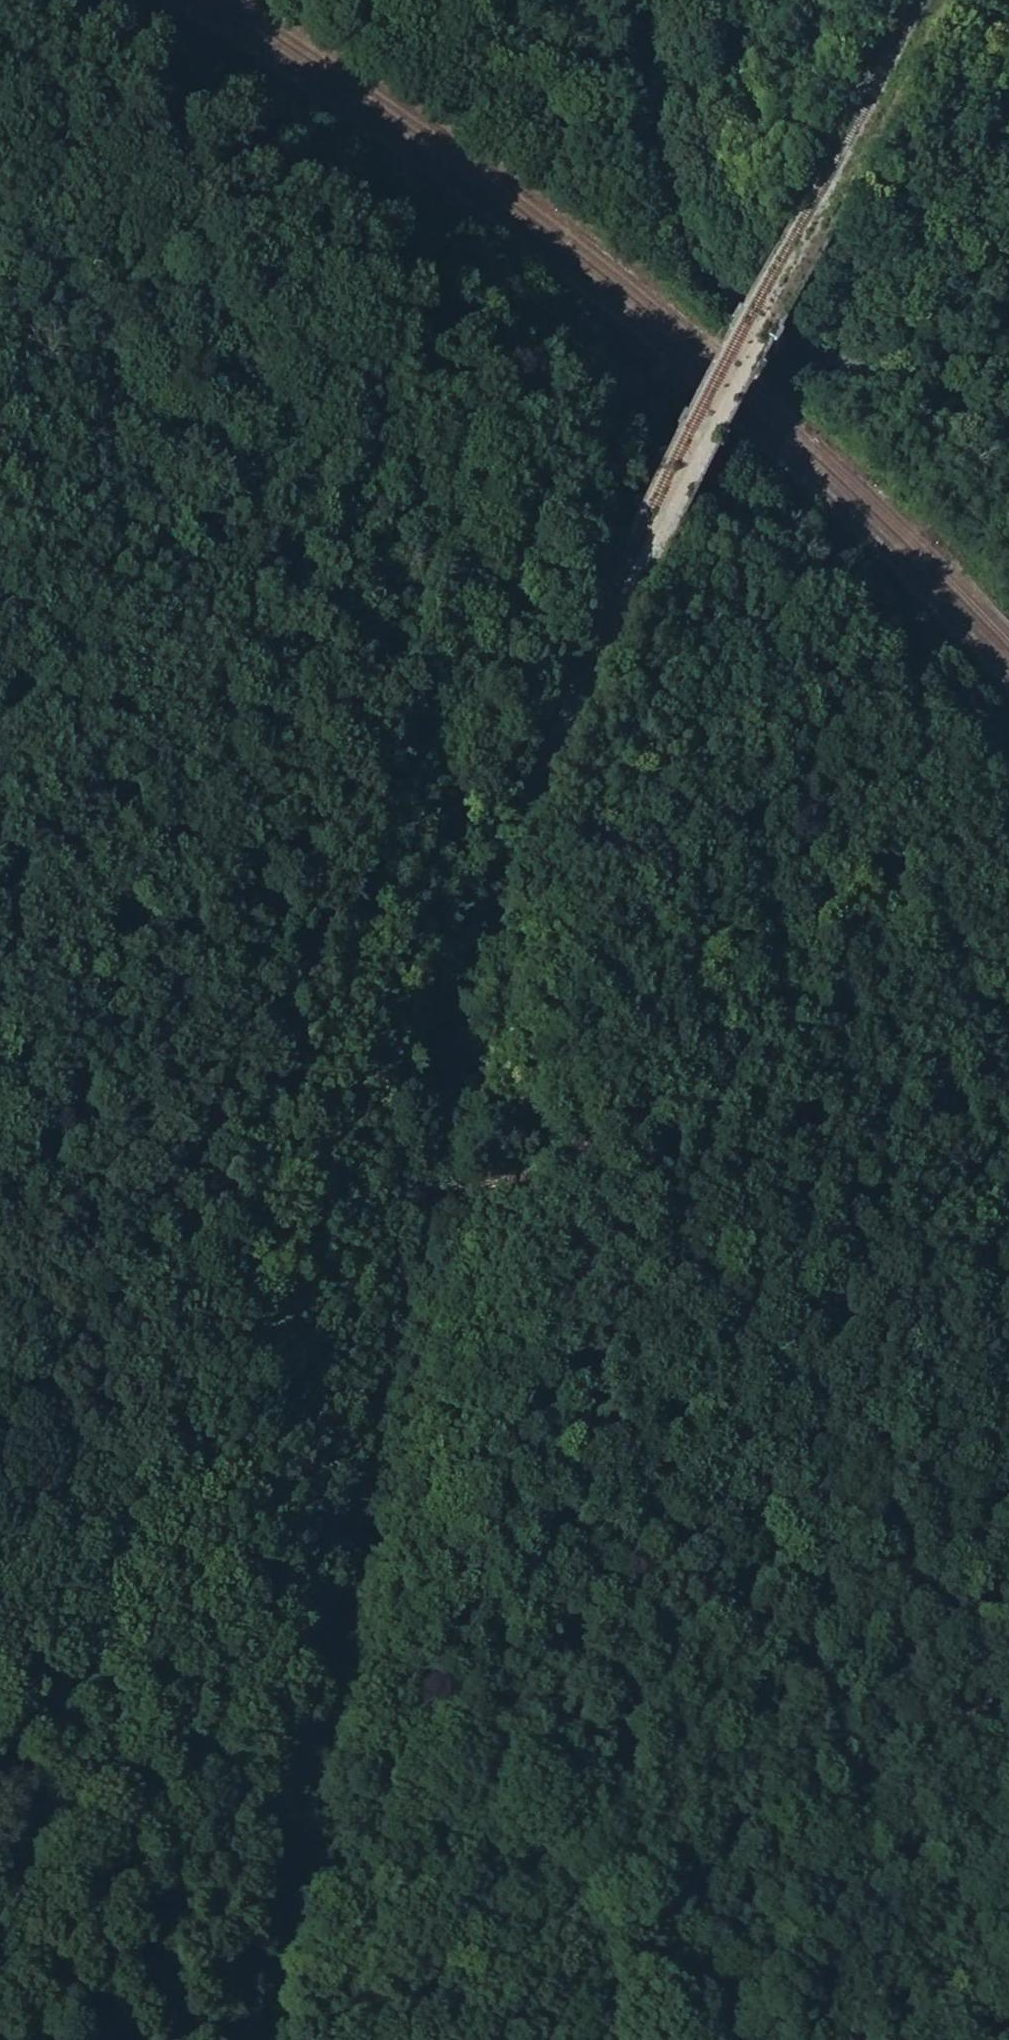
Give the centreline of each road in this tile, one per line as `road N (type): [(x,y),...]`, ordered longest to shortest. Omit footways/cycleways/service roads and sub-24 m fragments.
road 1 (unclassified): [(622,0),(654,195),(724,293),(807,349),(1008,442)]
road 2 (track): [(0,1439),(291,1659)]

